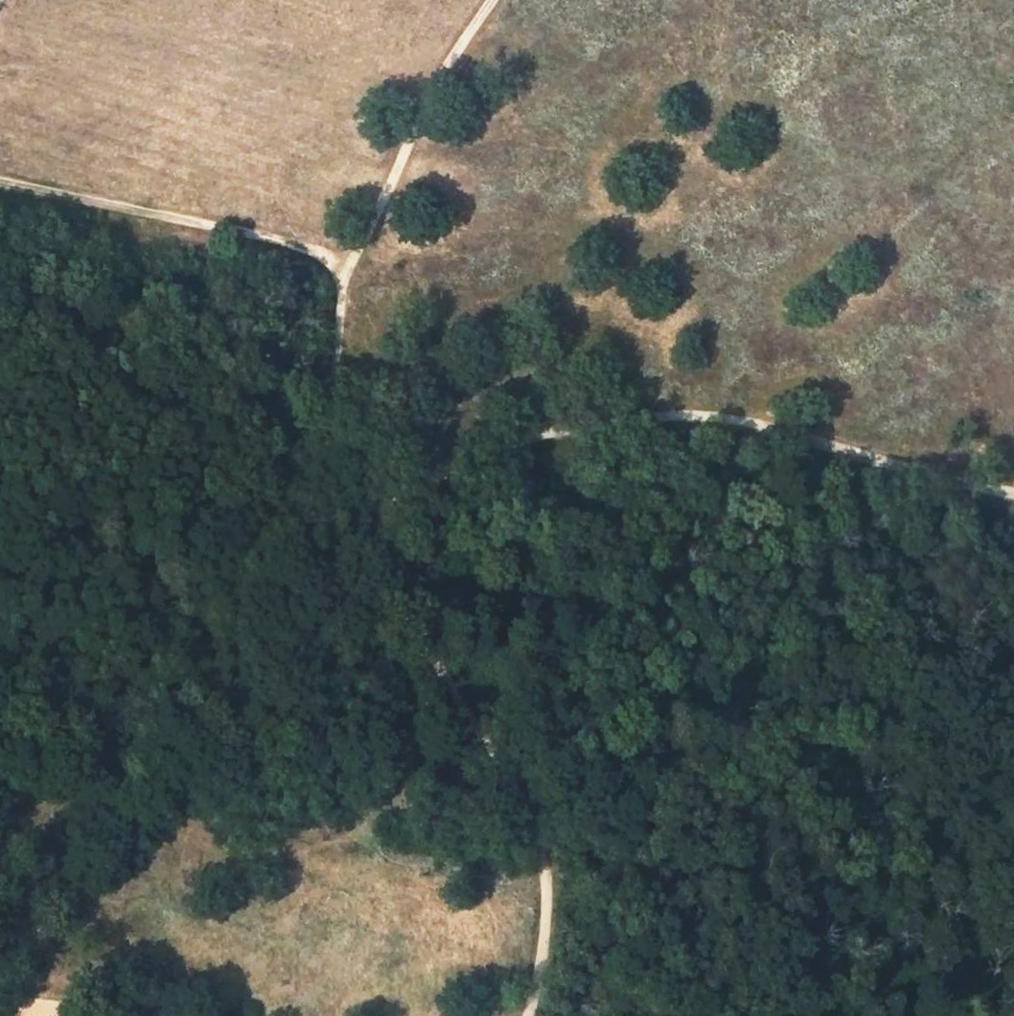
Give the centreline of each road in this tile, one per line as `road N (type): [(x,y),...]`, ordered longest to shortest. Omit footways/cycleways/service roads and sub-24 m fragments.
road 1 (track): [(1013,490),(732,417),(669,414),(525,435),(454,461),(411,491),(389,550),(407,600),(542,841),(552,910),(530,1015)]
road 2 (track): [(389,550),(337,450),(329,402),(339,286),(446,68),(490,0)]
road 3 (track): [(339,286),(323,257),(256,232),(0,183)]

